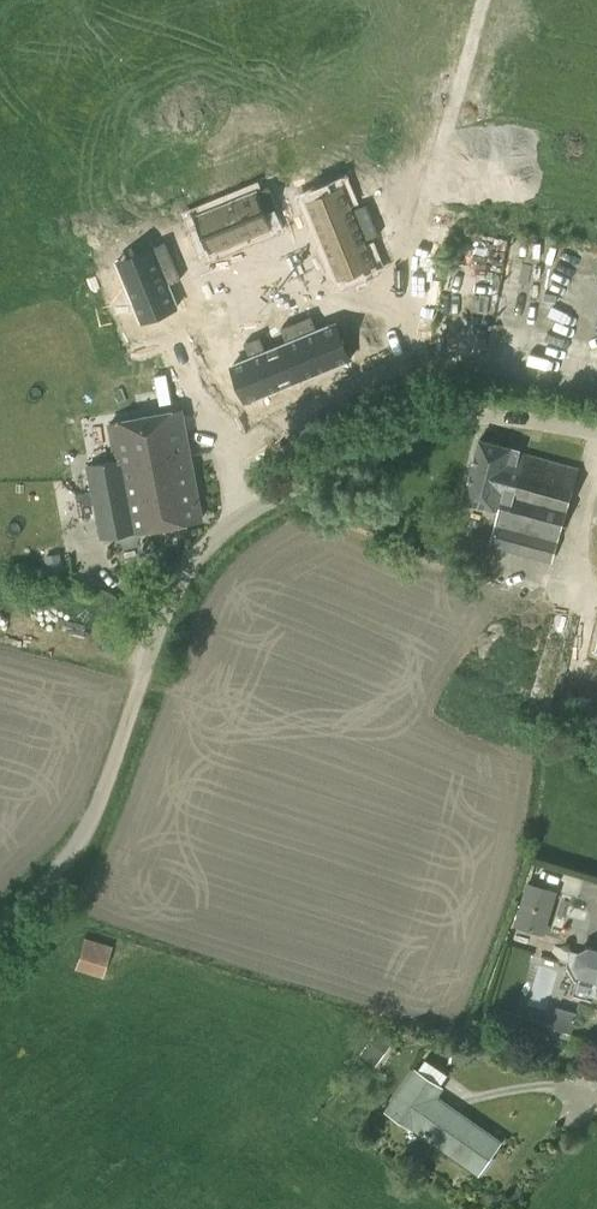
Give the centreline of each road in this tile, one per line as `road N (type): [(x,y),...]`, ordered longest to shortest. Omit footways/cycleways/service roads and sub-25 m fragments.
road 1 (unclassified): [(0,927),(85,837),(108,793),(175,589),(240,516),(418,428),(461,417),(596,433)]

